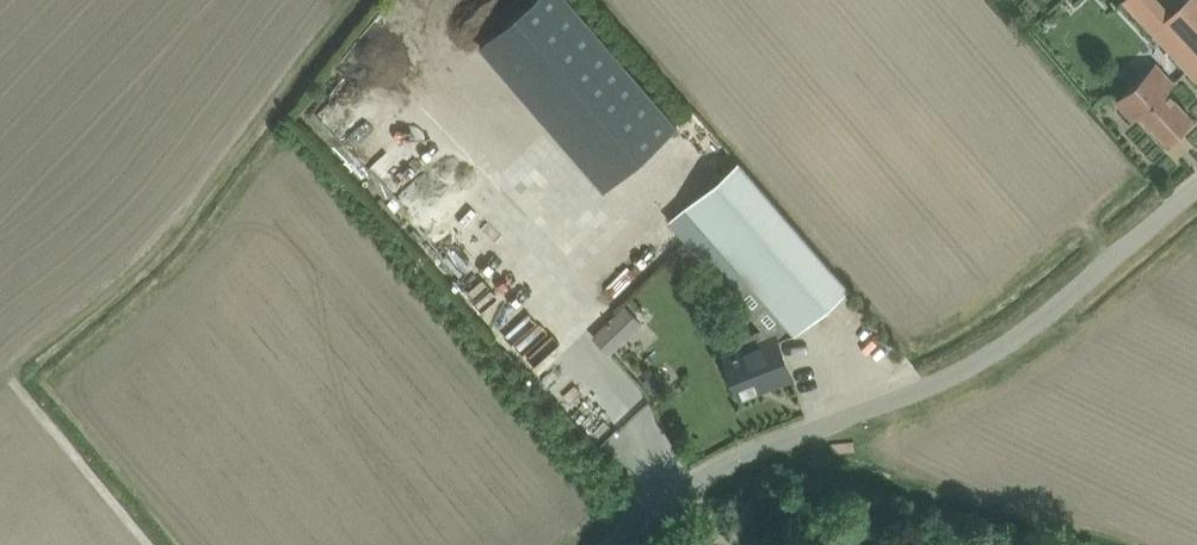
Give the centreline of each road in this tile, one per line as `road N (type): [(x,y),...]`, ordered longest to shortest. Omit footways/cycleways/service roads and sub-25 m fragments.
road 1 (unclassified): [(618,544),(705,474),(742,455),(937,384),(993,353),(1196,186)]

